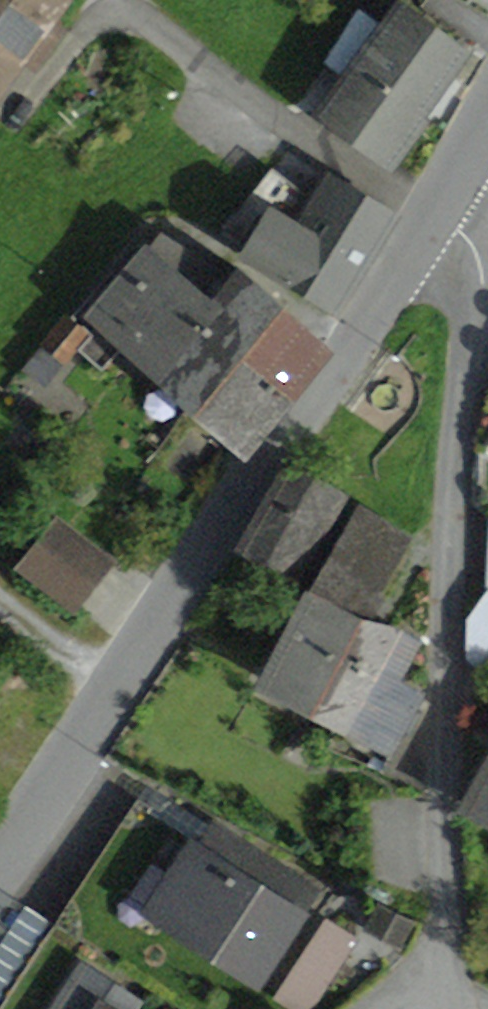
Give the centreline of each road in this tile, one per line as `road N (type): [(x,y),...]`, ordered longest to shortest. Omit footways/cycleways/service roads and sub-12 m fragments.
road 1 (tertiary): [(429,209),(342,357),(0,857)]
road 2 (residential): [(429,209),(477,282),(451,527),(442,788),(451,969)]

